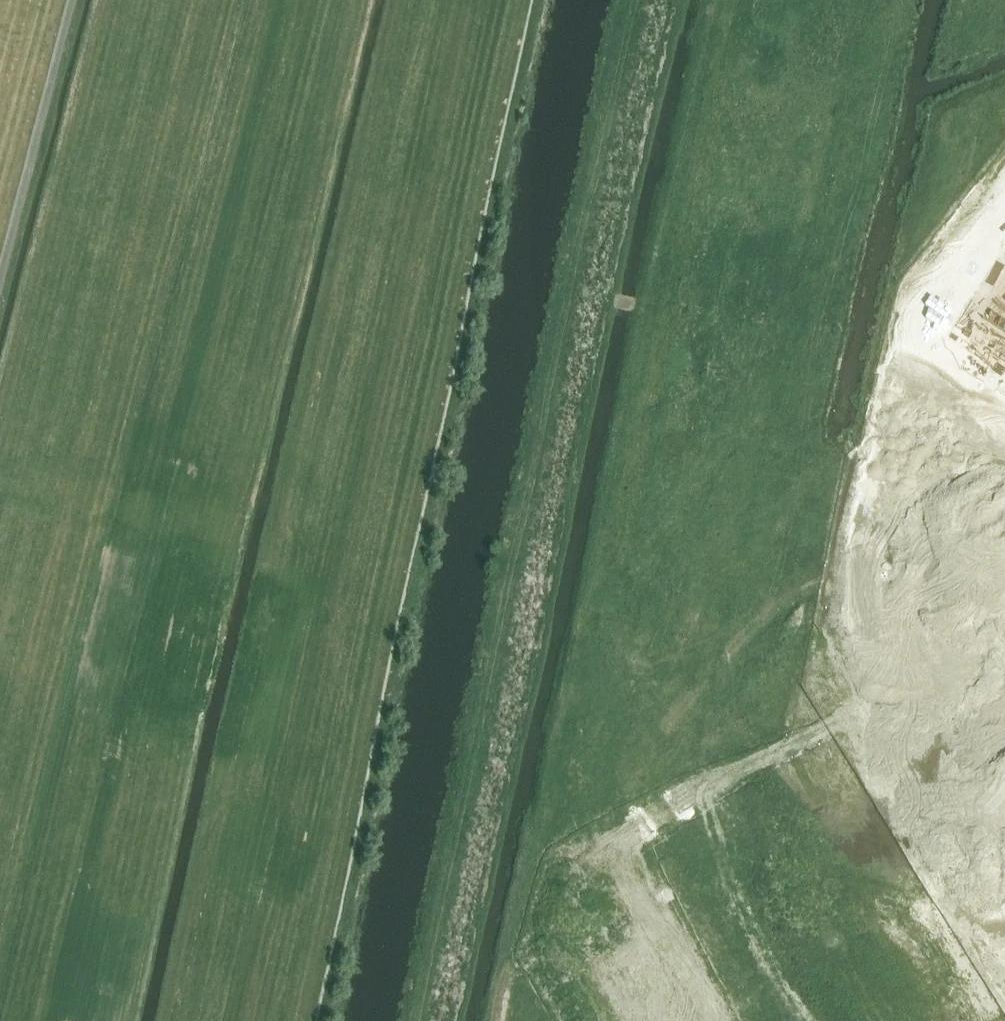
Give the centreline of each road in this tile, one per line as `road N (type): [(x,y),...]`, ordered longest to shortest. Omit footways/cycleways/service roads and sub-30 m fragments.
road 1 (unclassified): [(0,286),(74,0)]

